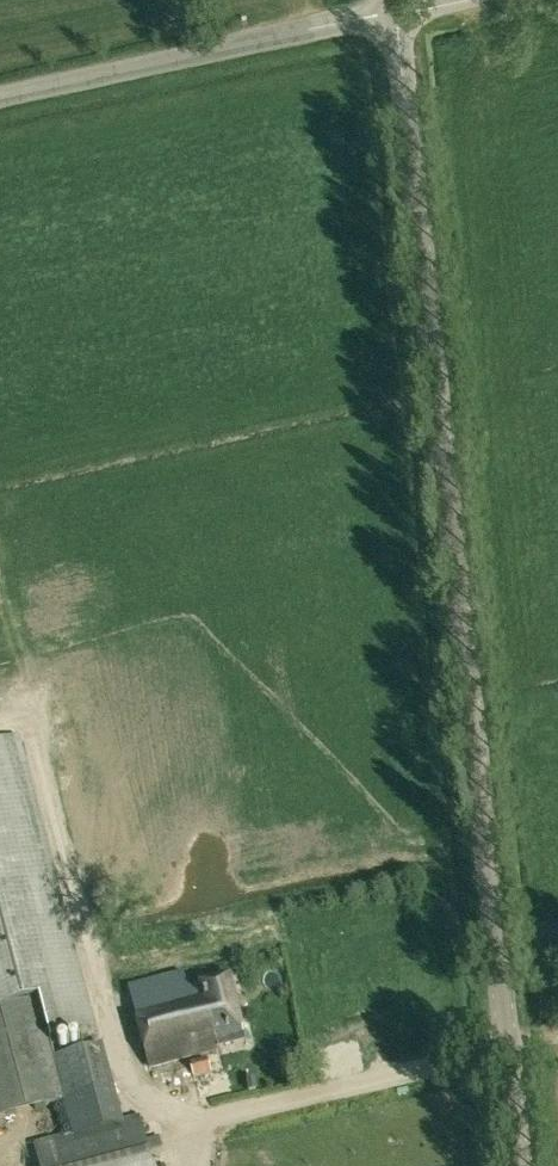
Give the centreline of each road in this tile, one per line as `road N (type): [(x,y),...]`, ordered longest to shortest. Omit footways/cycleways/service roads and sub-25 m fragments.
road 1 (tertiary): [(520,1165),(399,20)]
road 2 (tertiary): [(0,102),(399,20)]

